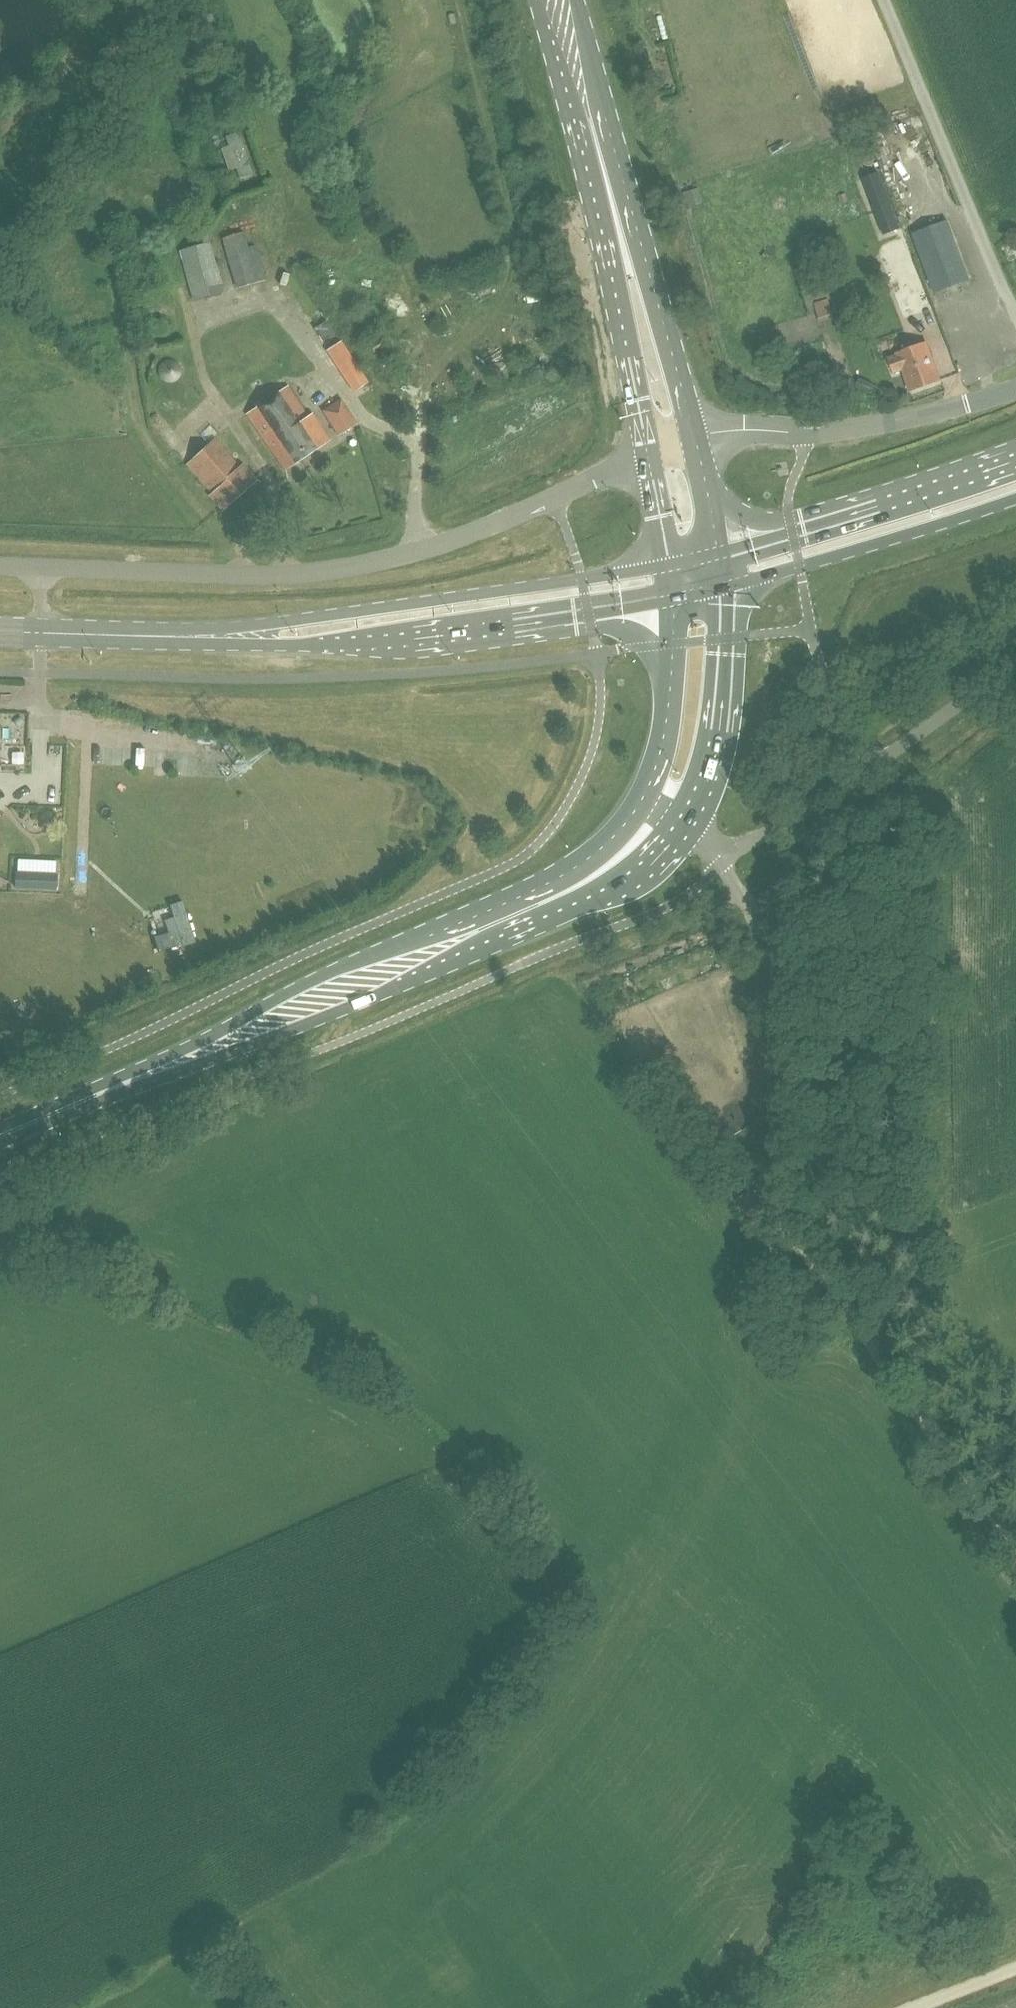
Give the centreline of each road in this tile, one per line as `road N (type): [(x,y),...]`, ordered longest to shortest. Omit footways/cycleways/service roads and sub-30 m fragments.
road 1 (unclassified): [(1015,1553),(795,1235),(788,1020),(777,966),(723,863)]
road 2 (primary): [(49,1114),(190,1070),(412,980),(601,892),(678,820)]
road 3 (primary): [(641,800),(605,845),(547,882),(335,969),(49,1114)]
road 4 (unclassified): [(40,570),(289,576),(352,568),(440,546),(559,498),(646,449)]
road 5 (tertiary): [(150,637),(287,644),(400,638),(674,598)]
road 6 (tertiary): [(669,565),(150,637)]
road 7 (primary): [(538,0),(646,449)]
road 8 (primary): [(695,435),(582,0)]
road 9 (unclassified): [(1015,667),(723,863)]
road 10 (unclassified): [(695,435),(889,423),(1015,388)]
road 11 (primary): [(1015,460),(716,554)]
road 12 (primary): [(719,587),(1015,500)]
road 13 (primary): [(678,820),(695,790),(713,720),(719,587)]
road 14 (primary): [(674,598),(669,717),(641,800)]
road 15 (primary): [(716,554),(695,435)]

